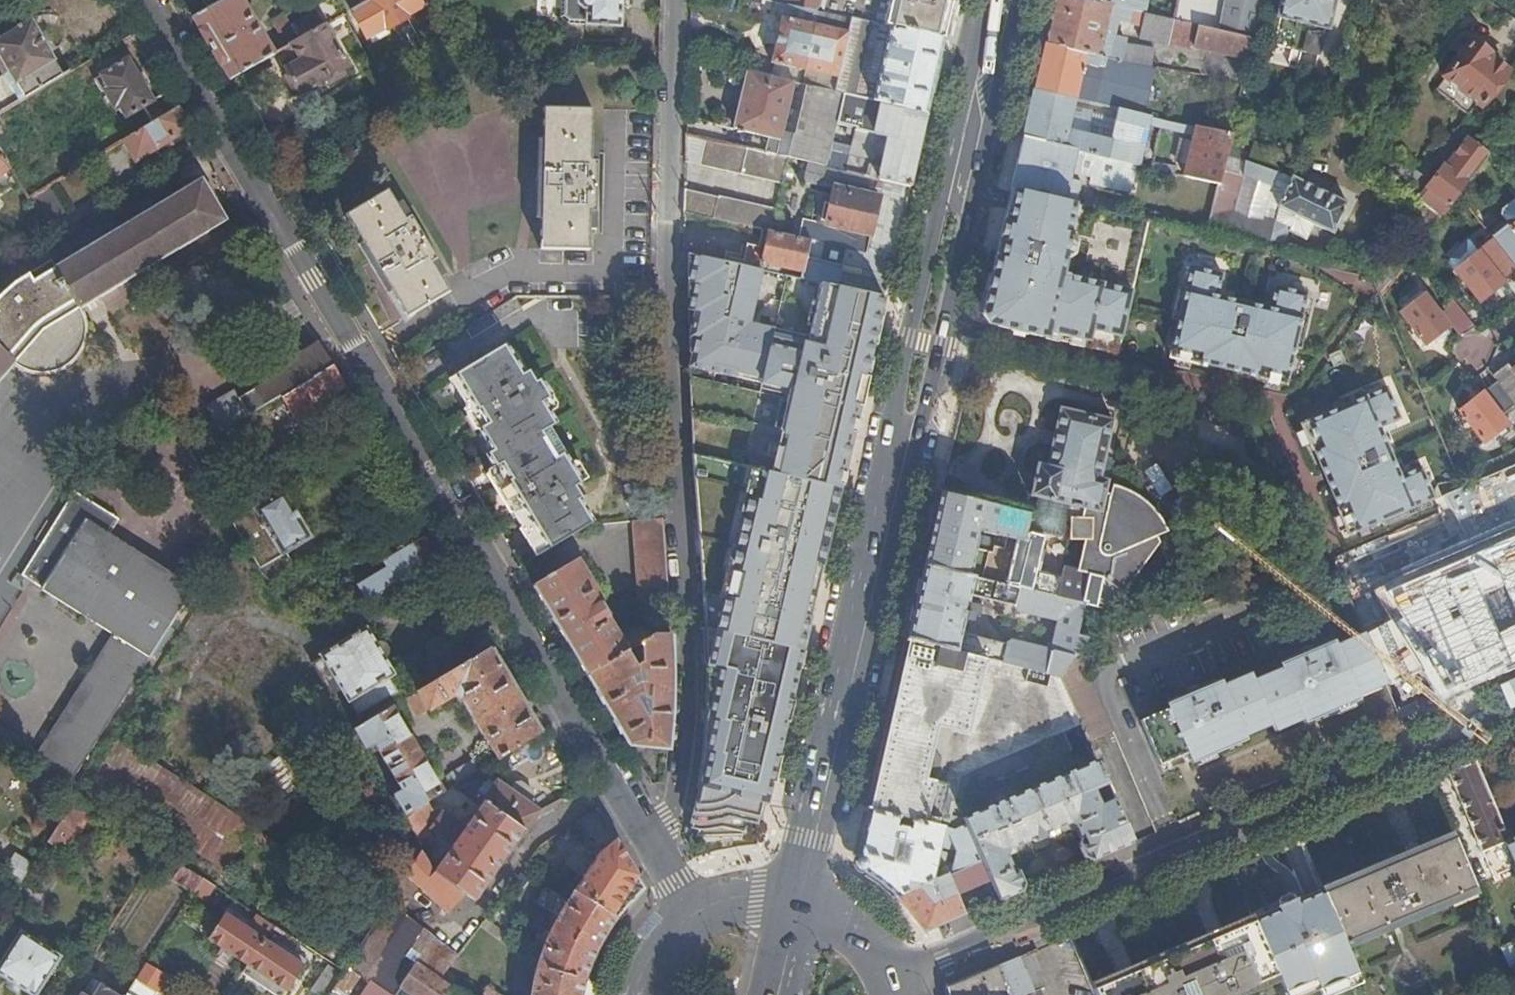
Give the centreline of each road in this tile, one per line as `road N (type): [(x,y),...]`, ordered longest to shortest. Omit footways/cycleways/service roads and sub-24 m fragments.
road 1 (tertiary): [(149,0),(650,832)]
road 2 (secondary): [(802,898),(1003,0)]
road 3 (residential): [(650,832),(668,818),(681,780),(689,658),(667,198),(677,0)]
road 4 (tertiary): [(1514,715),(893,980)]
road 5 (tertiary): [(893,980),(857,928),(802,898)]

